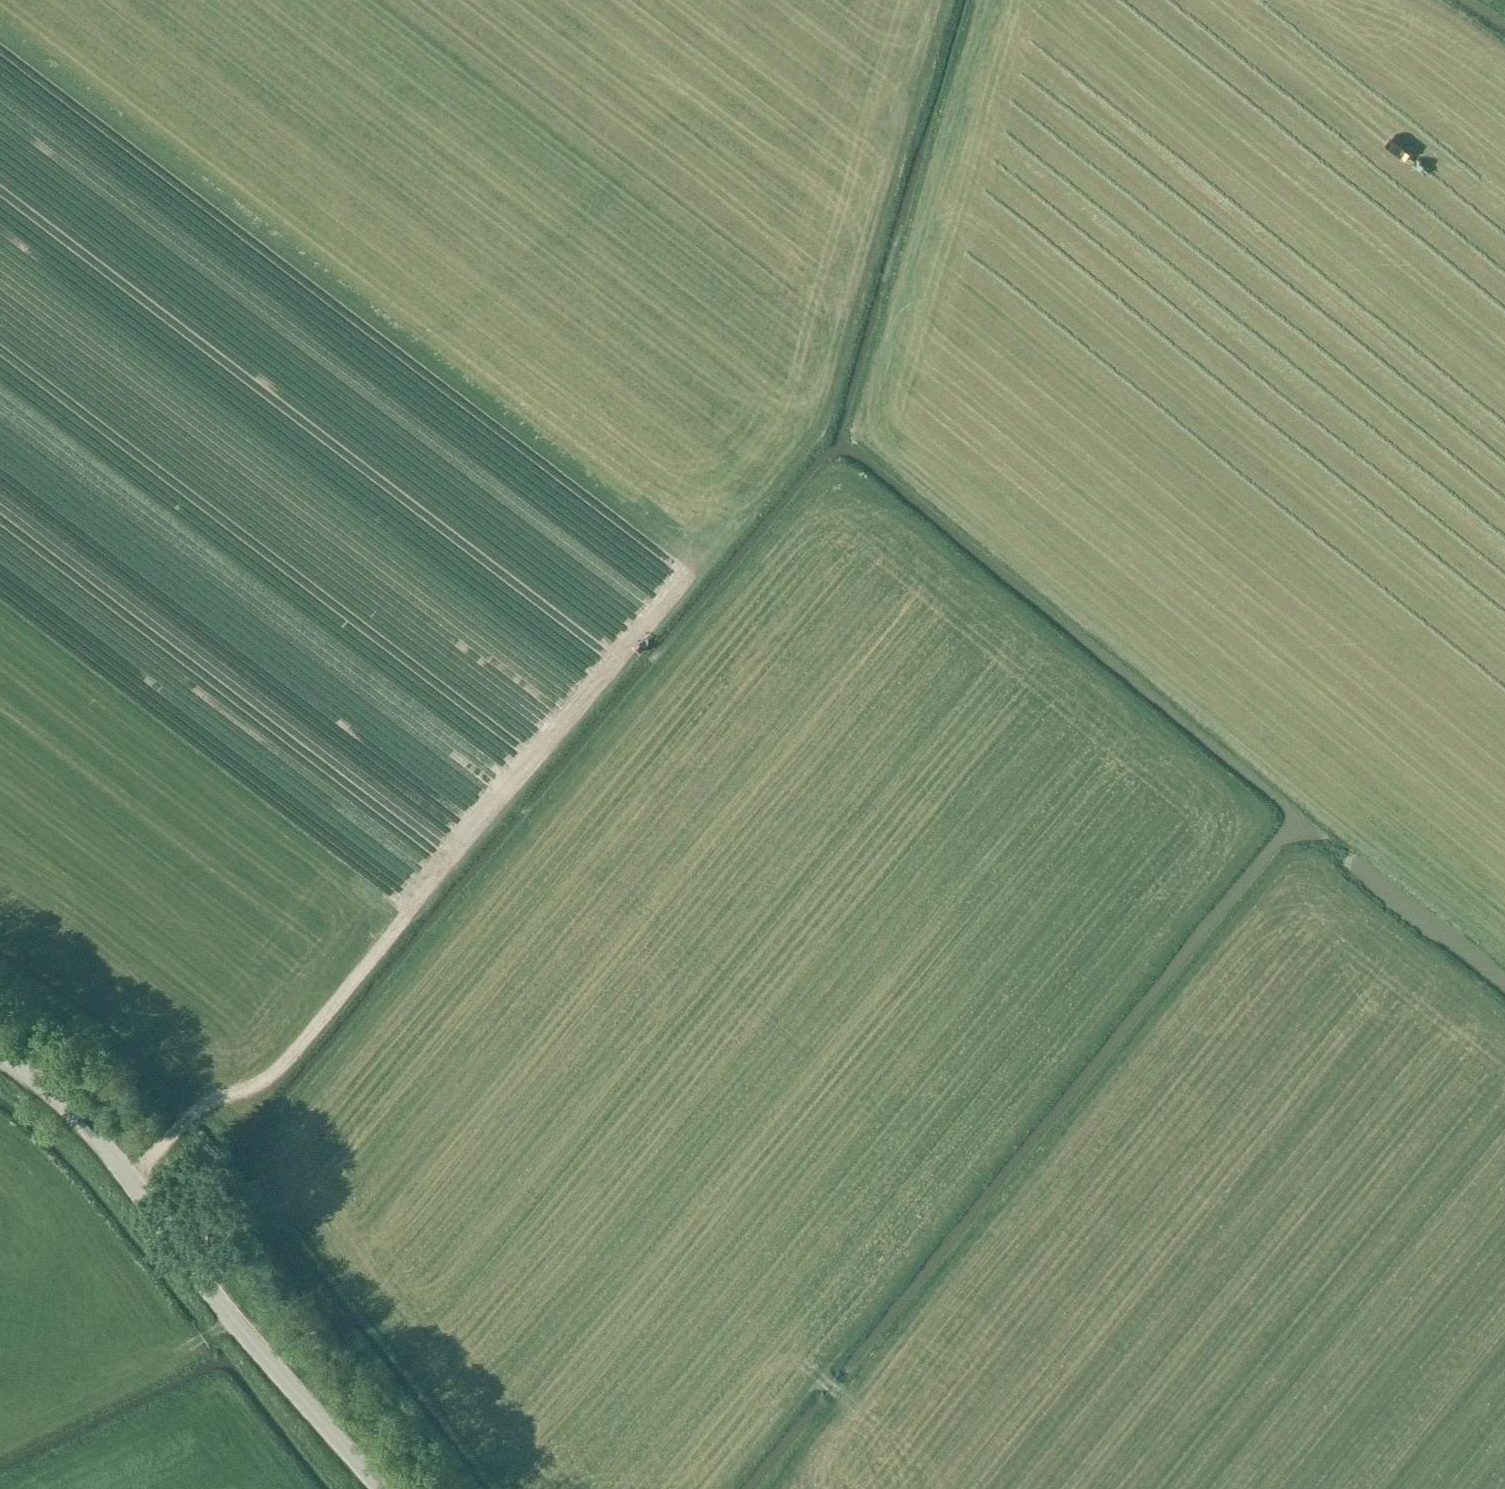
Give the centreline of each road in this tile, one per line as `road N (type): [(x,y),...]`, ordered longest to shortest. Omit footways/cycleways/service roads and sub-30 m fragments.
road 1 (unclassified): [(381,1488),(219,1302),(80,1116),(0,1056)]

